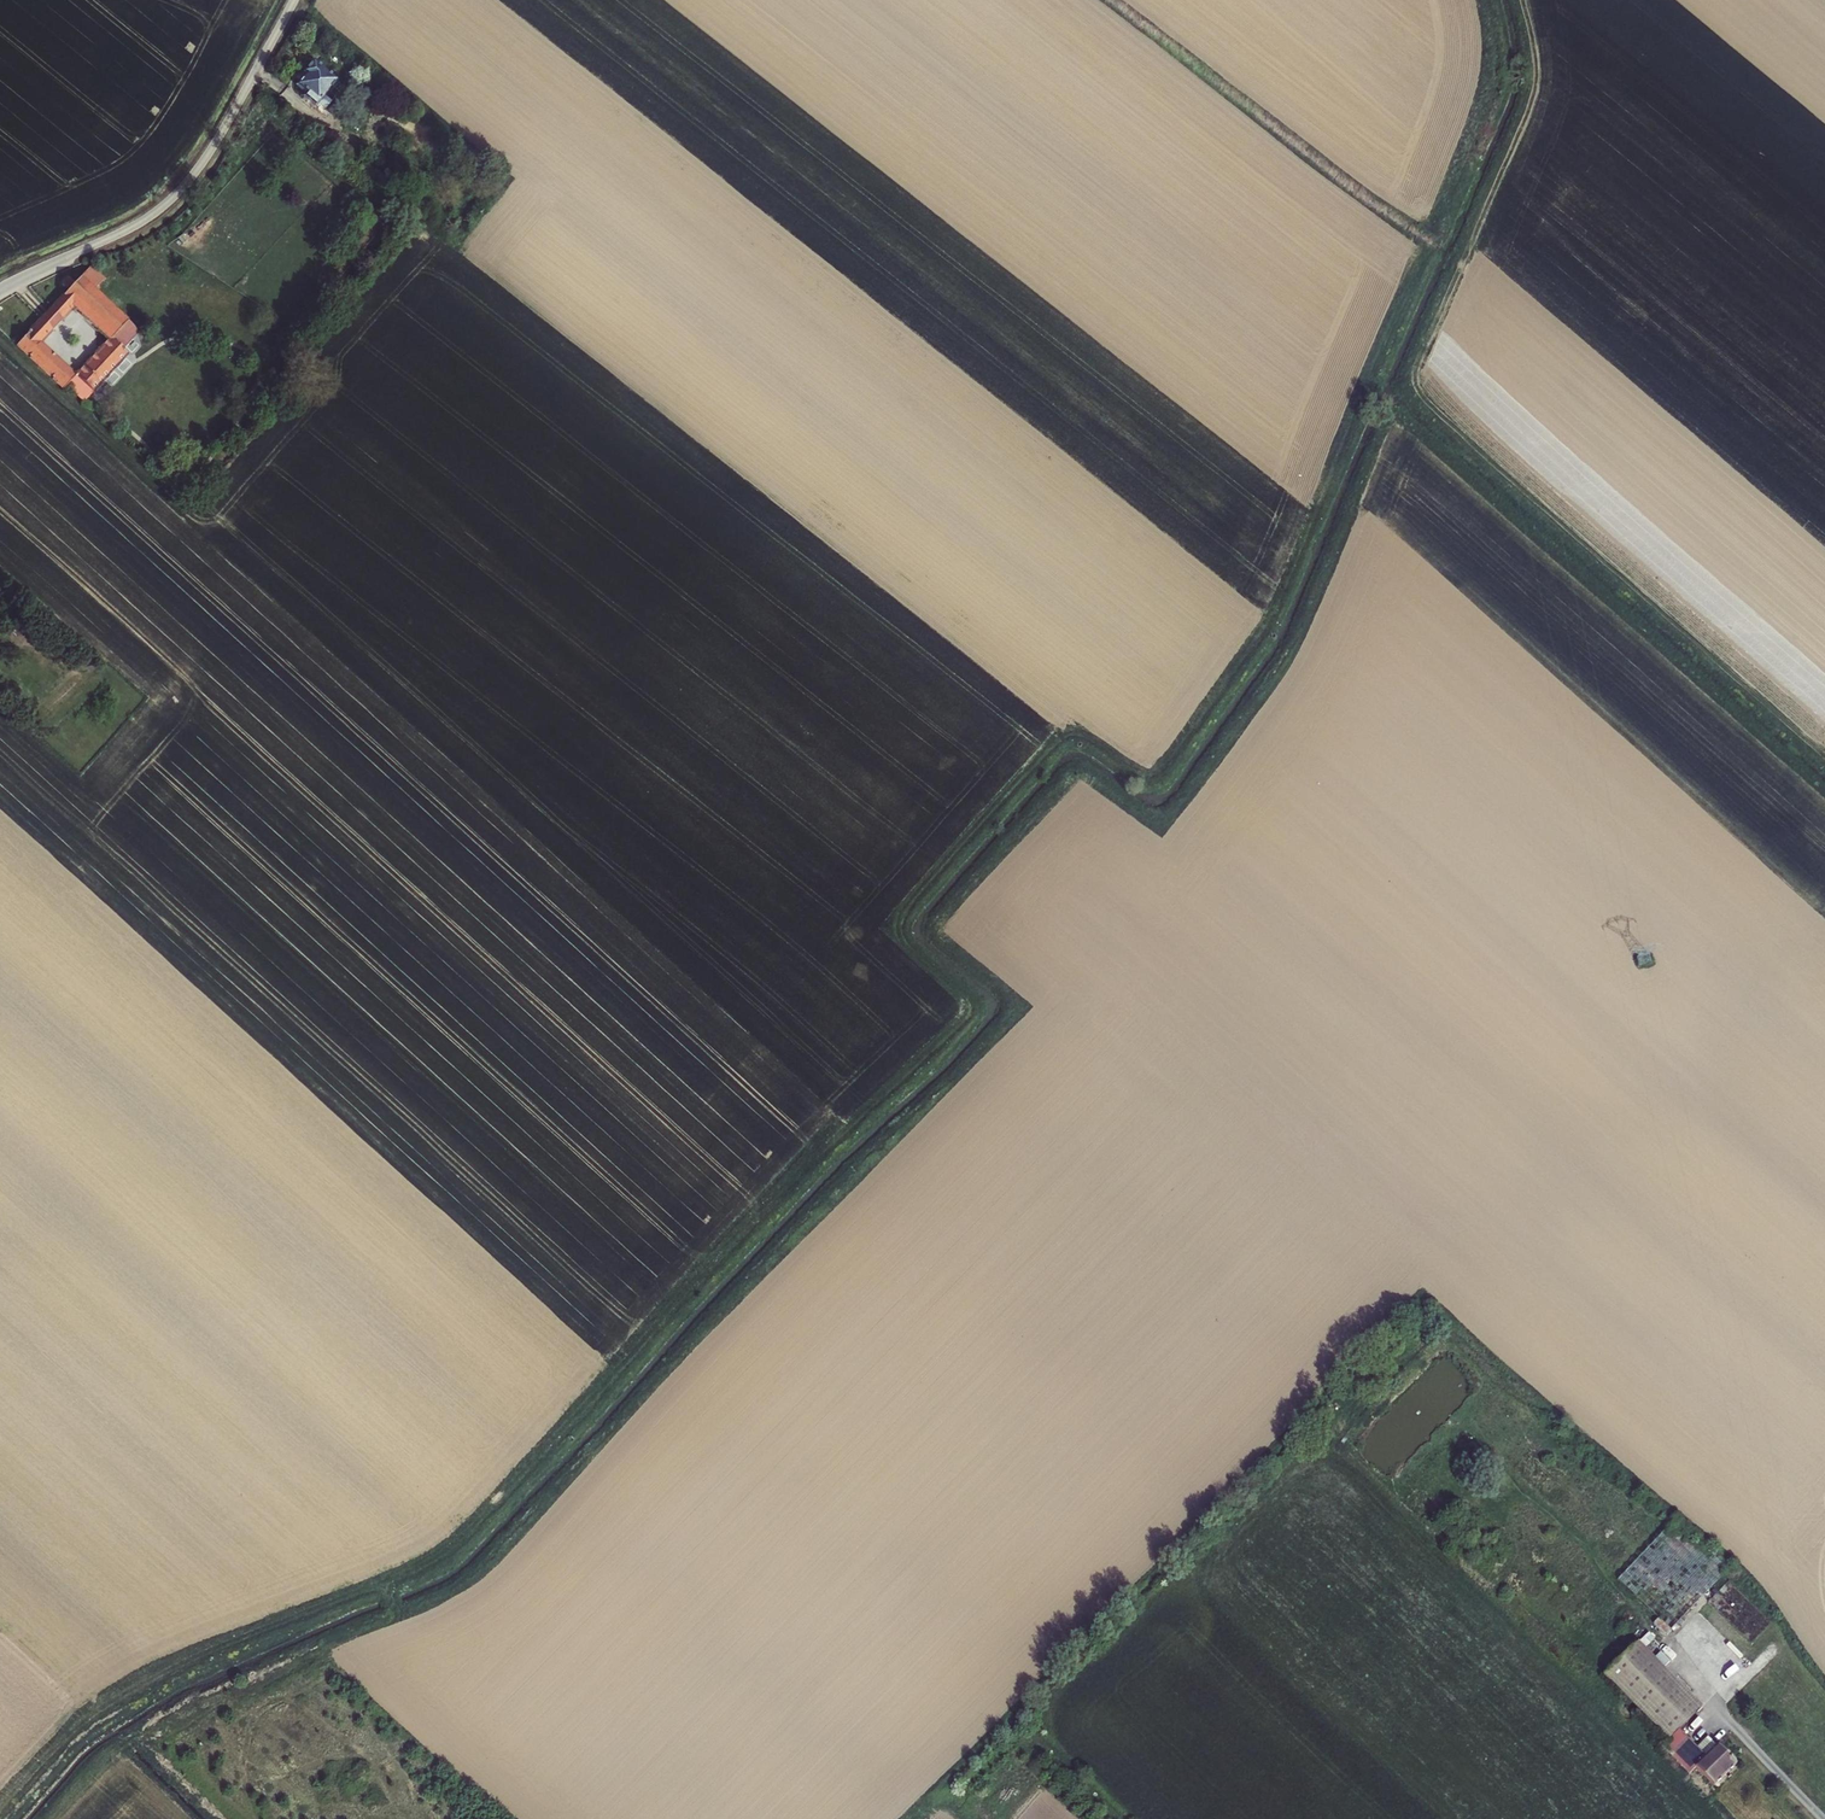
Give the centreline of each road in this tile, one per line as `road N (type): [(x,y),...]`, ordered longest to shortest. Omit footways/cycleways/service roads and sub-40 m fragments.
road 1 (unclassified): [(294,0),(178,192),(134,226),(0,289)]

